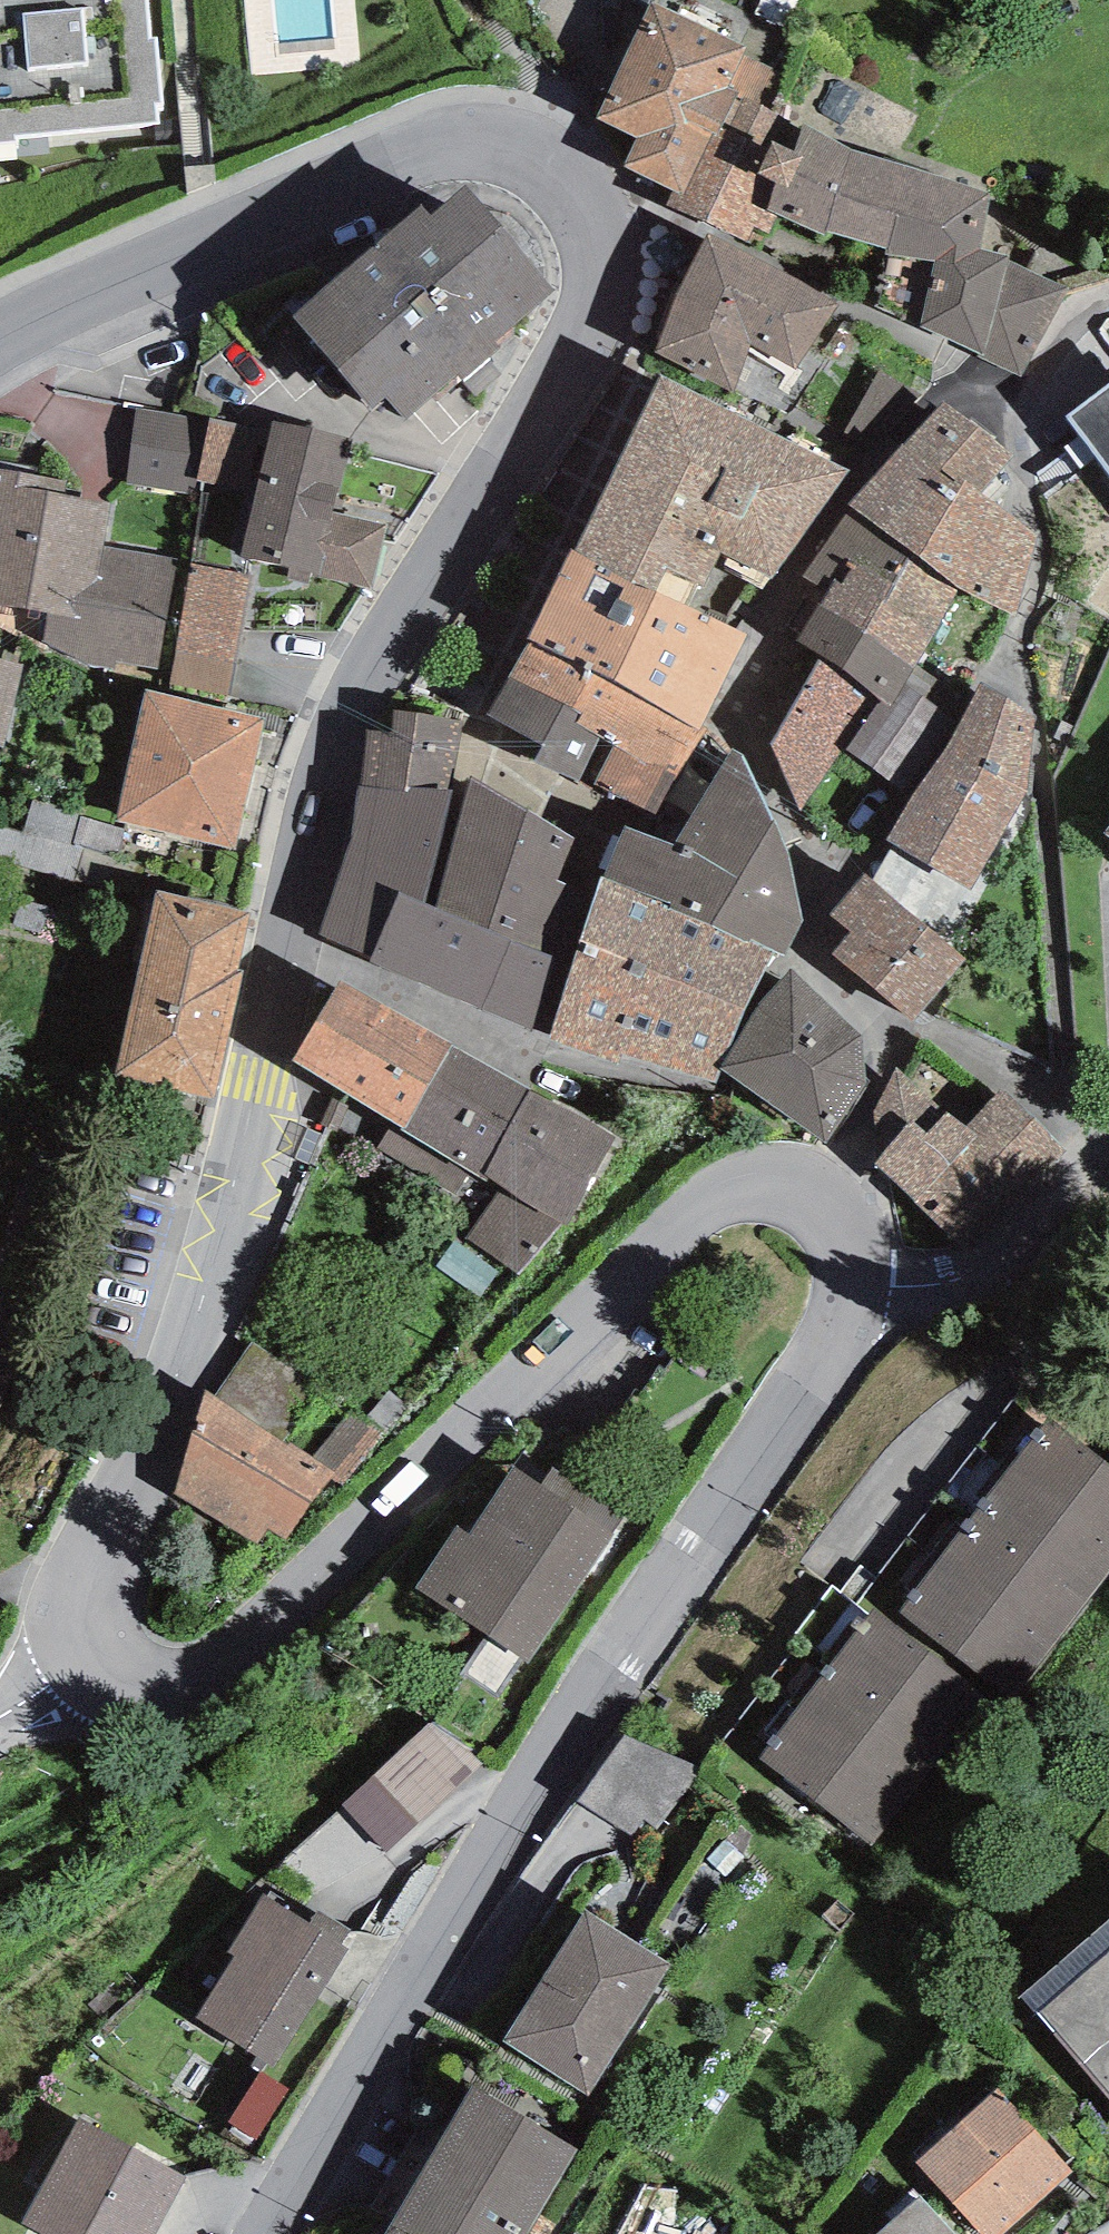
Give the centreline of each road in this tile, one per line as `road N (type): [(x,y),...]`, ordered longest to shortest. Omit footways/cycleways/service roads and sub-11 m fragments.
road 1 (tertiary): [(96,1658),(86,1591),(184,1356),(211,1268),(339,735),(371,670),(471,528),(580,346),(605,272),(600,224),(563,167),(502,146),(411,160),(80,296),(0,338)]
road 2 (tertiary): [(264,2233),(499,1851),(849,1322),(861,1285)]
road 3 (tertiary): [(861,1285),(848,1235),(828,1201),(777,1183),(734,1188),(202,1682),(160,1693),(123,1690),(96,1658)]
road 4 (residential): [(861,1285),(899,1289),(960,1278),(1081,1188),(1108,1157)]

